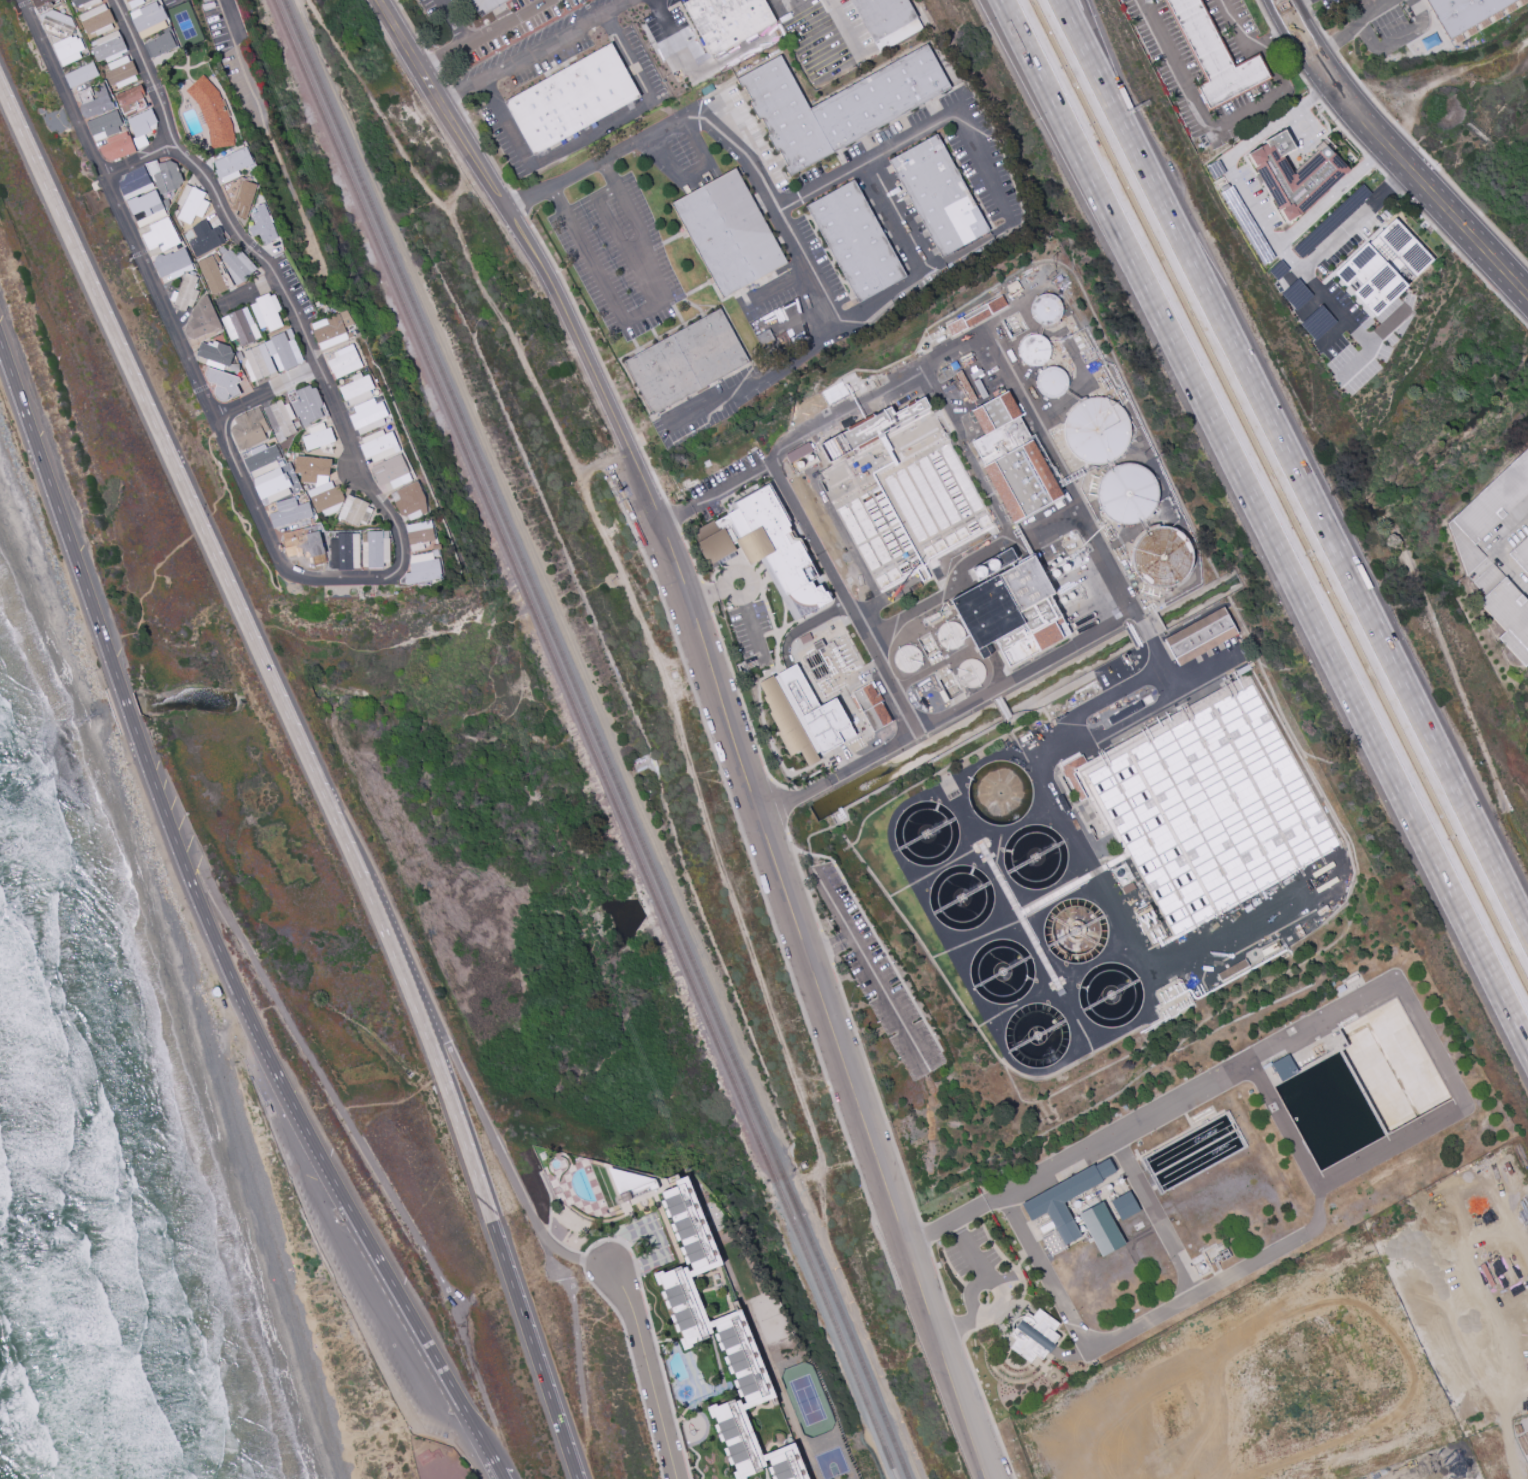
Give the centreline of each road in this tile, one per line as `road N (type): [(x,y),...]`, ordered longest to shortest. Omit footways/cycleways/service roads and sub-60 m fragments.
road 1 (primary): [(581,1478),(428,1032),(0,81)]
road 2 (motorway): [(1015,17),(1527,1039)]
road 3 (motorway): [(1527,932),(1062,0)]
road 4 (tertiary): [(650,495),(924,1299)]
road 5 (residential): [(20,0),(284,571),(308,581),(388,582),(398,558)]
road 6 (residential): [(111,0),(173,152),(206,181),(230,232),(274,280),(338,415),(349,457),(389,521),(398,558)]
road 7 (tertiary): [(380,0),(535,254),(593,371)]
road 8 (primary): [(0,344),(120,685)]
road 9 (tertiary): [(1315,59),(1371,132),(1527,299)]
road 10 (primary): [(349,1202),(500,1471)]
road 11 (primary): [(136,732),(239,993)]
road 12 (primary): [(239,993),(349,1202)]
road 13 (residential): [(610,1267),(632,1313),(677,1478)]
road 14 (tertiary): [(924,1299),(985,1478)]
road 15 (track): [(1527,45),(1455,69),(1371,132)]
road 16 (motorway): [(1145,165),(1083,0)]
road 17 (tertiary): [(593,371),(650,495)]

